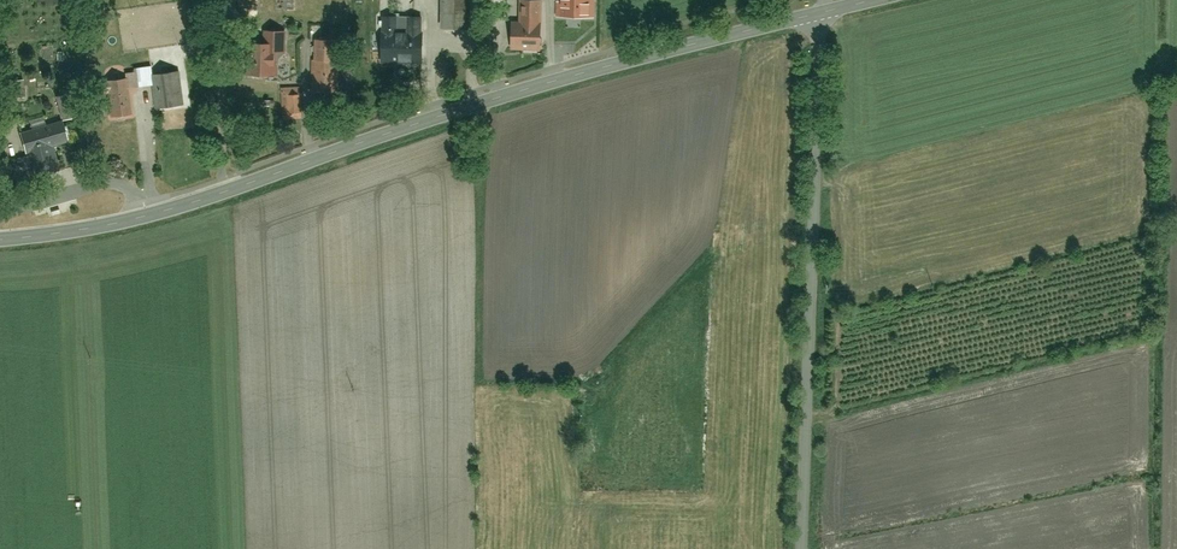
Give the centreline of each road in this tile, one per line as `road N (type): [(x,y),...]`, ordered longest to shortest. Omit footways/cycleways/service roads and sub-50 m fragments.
road 1 (tertiary): [(821,12),(505,96),(170,209),(0,240)]
road 2 (residential): [(821,12),(803,548)]

